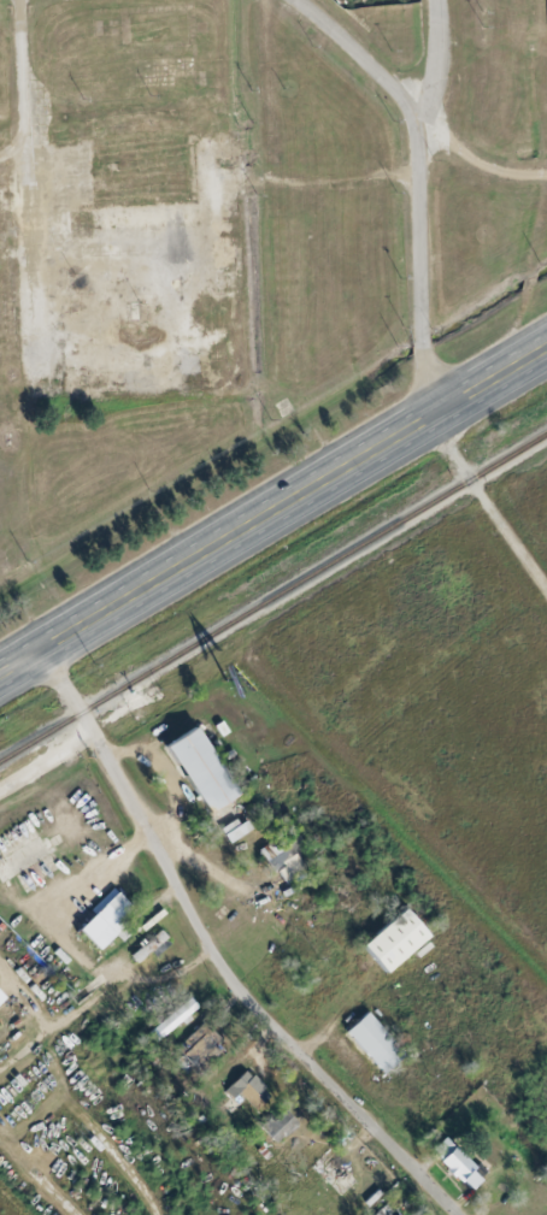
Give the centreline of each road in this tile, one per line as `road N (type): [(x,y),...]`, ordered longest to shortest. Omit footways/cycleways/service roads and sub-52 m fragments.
road 1 (residential): [(467,1214),(229,966),(113,754),(45,648)]
road 2 (trunk): [(0,674),(546,347)]
road 3 (residential): [(296,0),(395,89),(413,118),(475,163),(546,174)]
road 4 (residential): [(413,118),(425,419)]
road 5 (residential): [(266,0),(277,142)]
road 6 (residential): [(413,118),(431,95),(440,0)]

